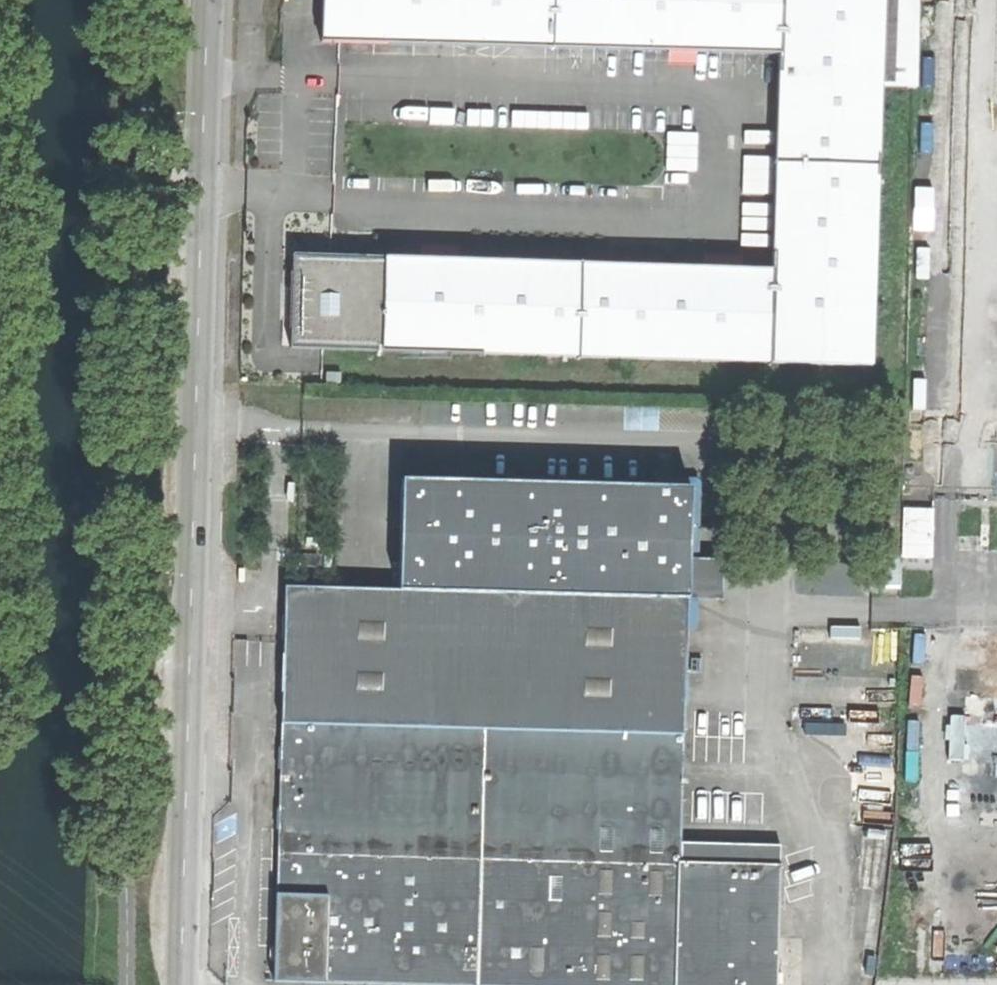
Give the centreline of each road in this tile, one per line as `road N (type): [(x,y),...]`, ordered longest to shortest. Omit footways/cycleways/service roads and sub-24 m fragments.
road 1 (secondary): [(184,984),(210,0)]

